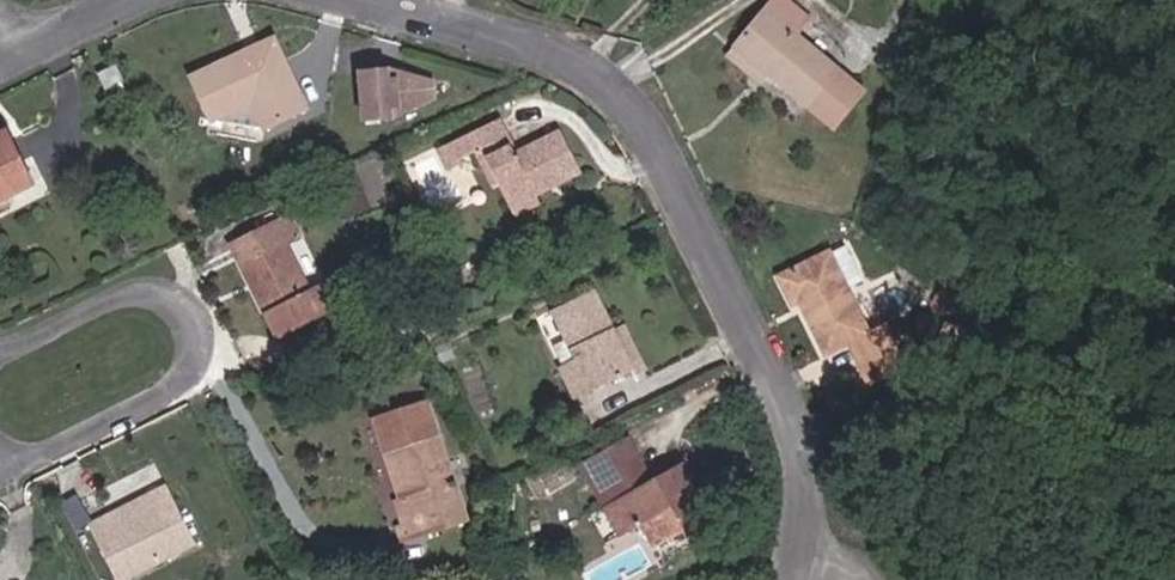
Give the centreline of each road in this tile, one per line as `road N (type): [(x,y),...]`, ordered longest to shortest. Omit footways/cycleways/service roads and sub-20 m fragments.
road 1 (residential): [(359,0),(621,83),(793,392),(797,468),(779,579)]
road 2 (residential): [(2,475),(172,387),(186,375),(190,344),(180,310),(156,290),(126,295),(0,352)]
road 3 (residential): [(3,56),(136,0)]

